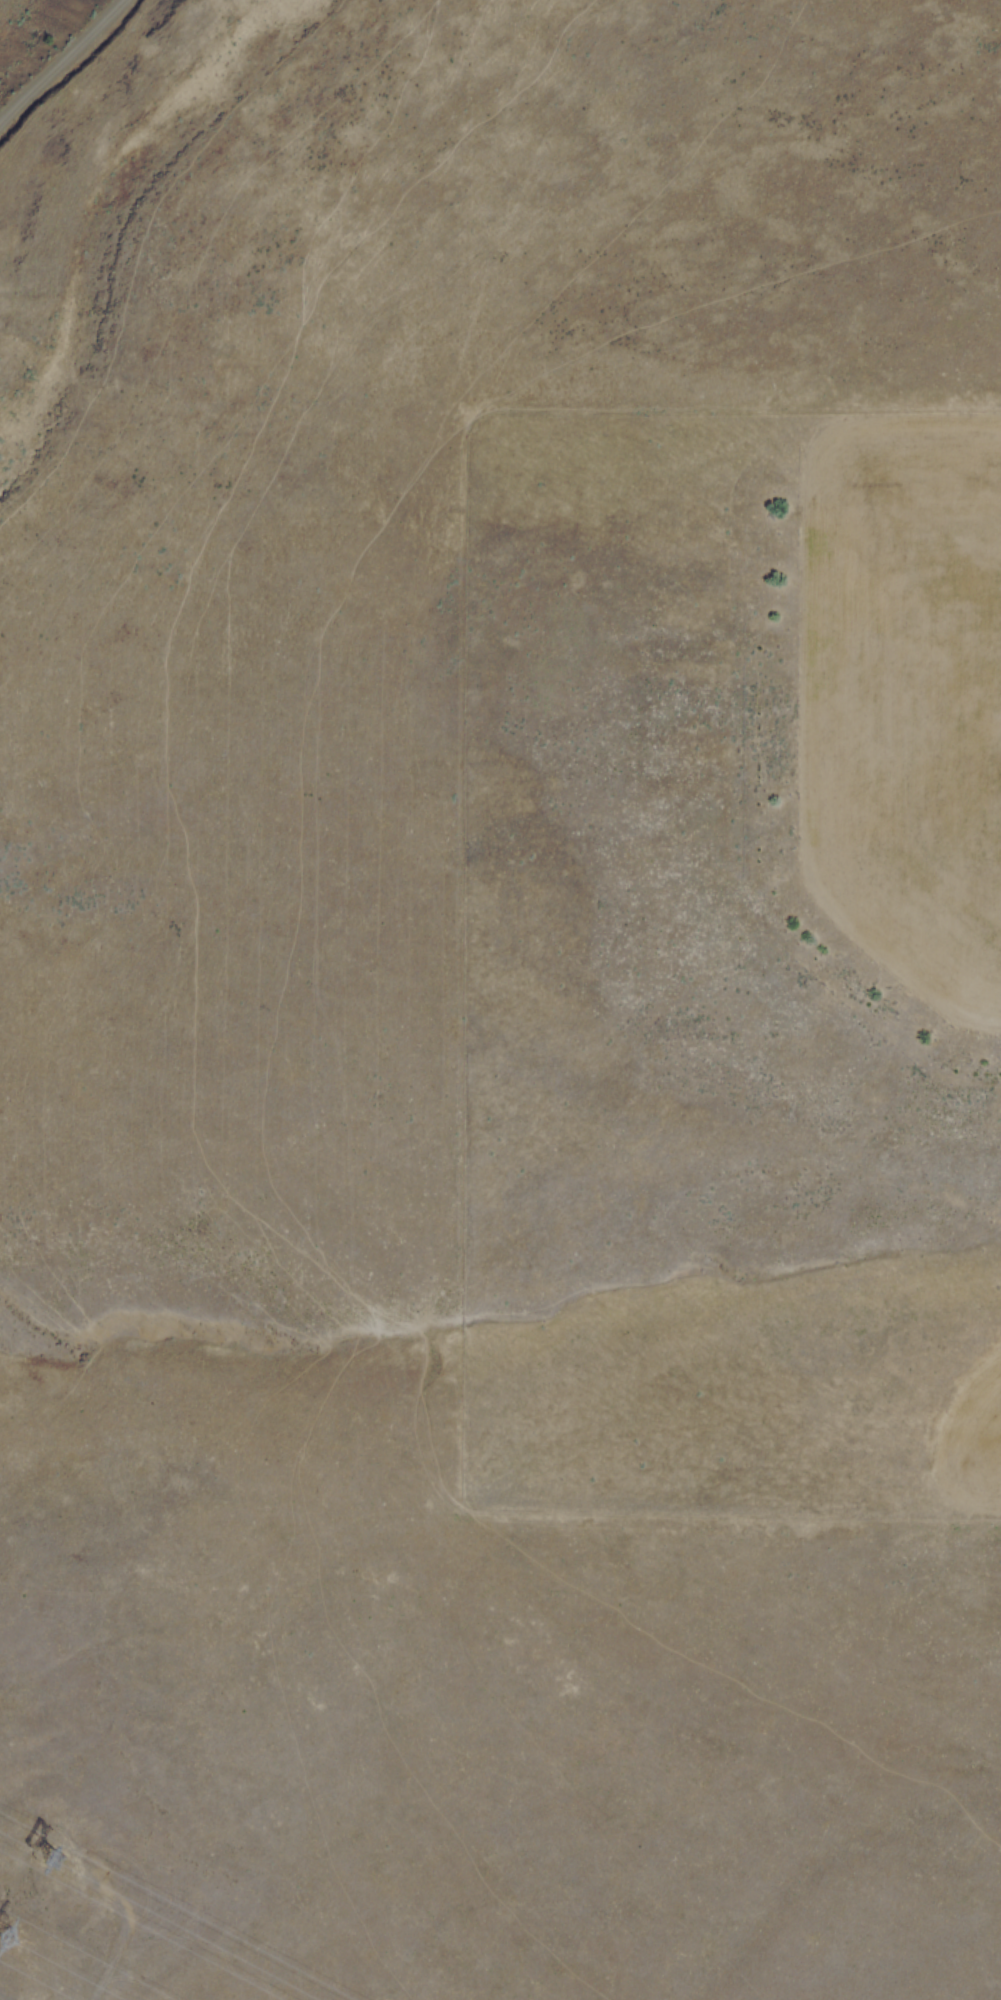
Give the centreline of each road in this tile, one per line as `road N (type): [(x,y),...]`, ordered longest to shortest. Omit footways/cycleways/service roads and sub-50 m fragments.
road 1 (residential): [(0,120),(121,0)]

